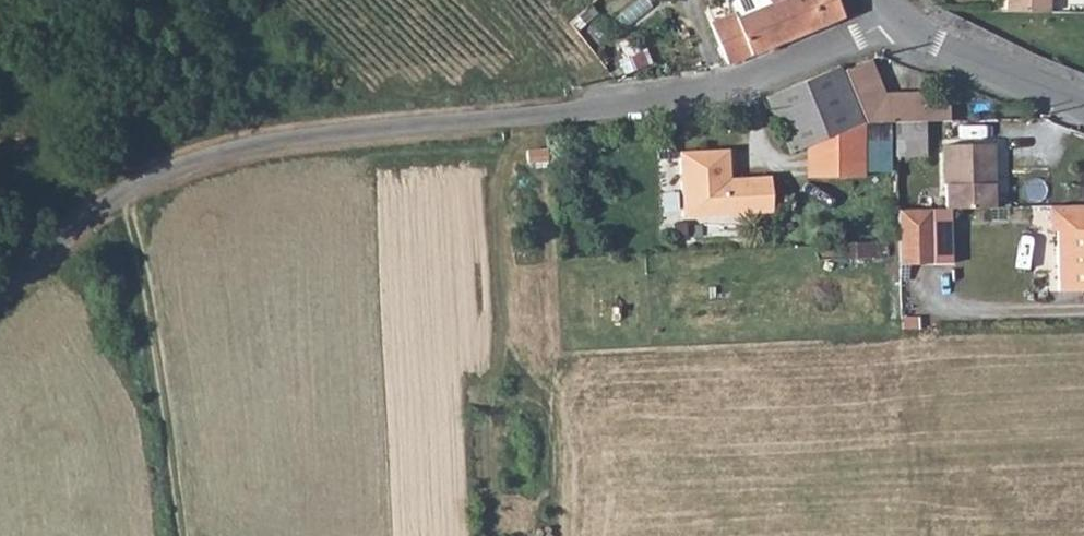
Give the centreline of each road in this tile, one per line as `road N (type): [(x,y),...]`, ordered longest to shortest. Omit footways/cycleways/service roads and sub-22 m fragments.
road 1 (unclassified): [(901,15),(702,92),(258,147),(127,192),(0,286)]
road 2 (track): [(127,192),(181,535)]
road 3 (unclassified): [(901,15),(941,44),(1083,108)]

